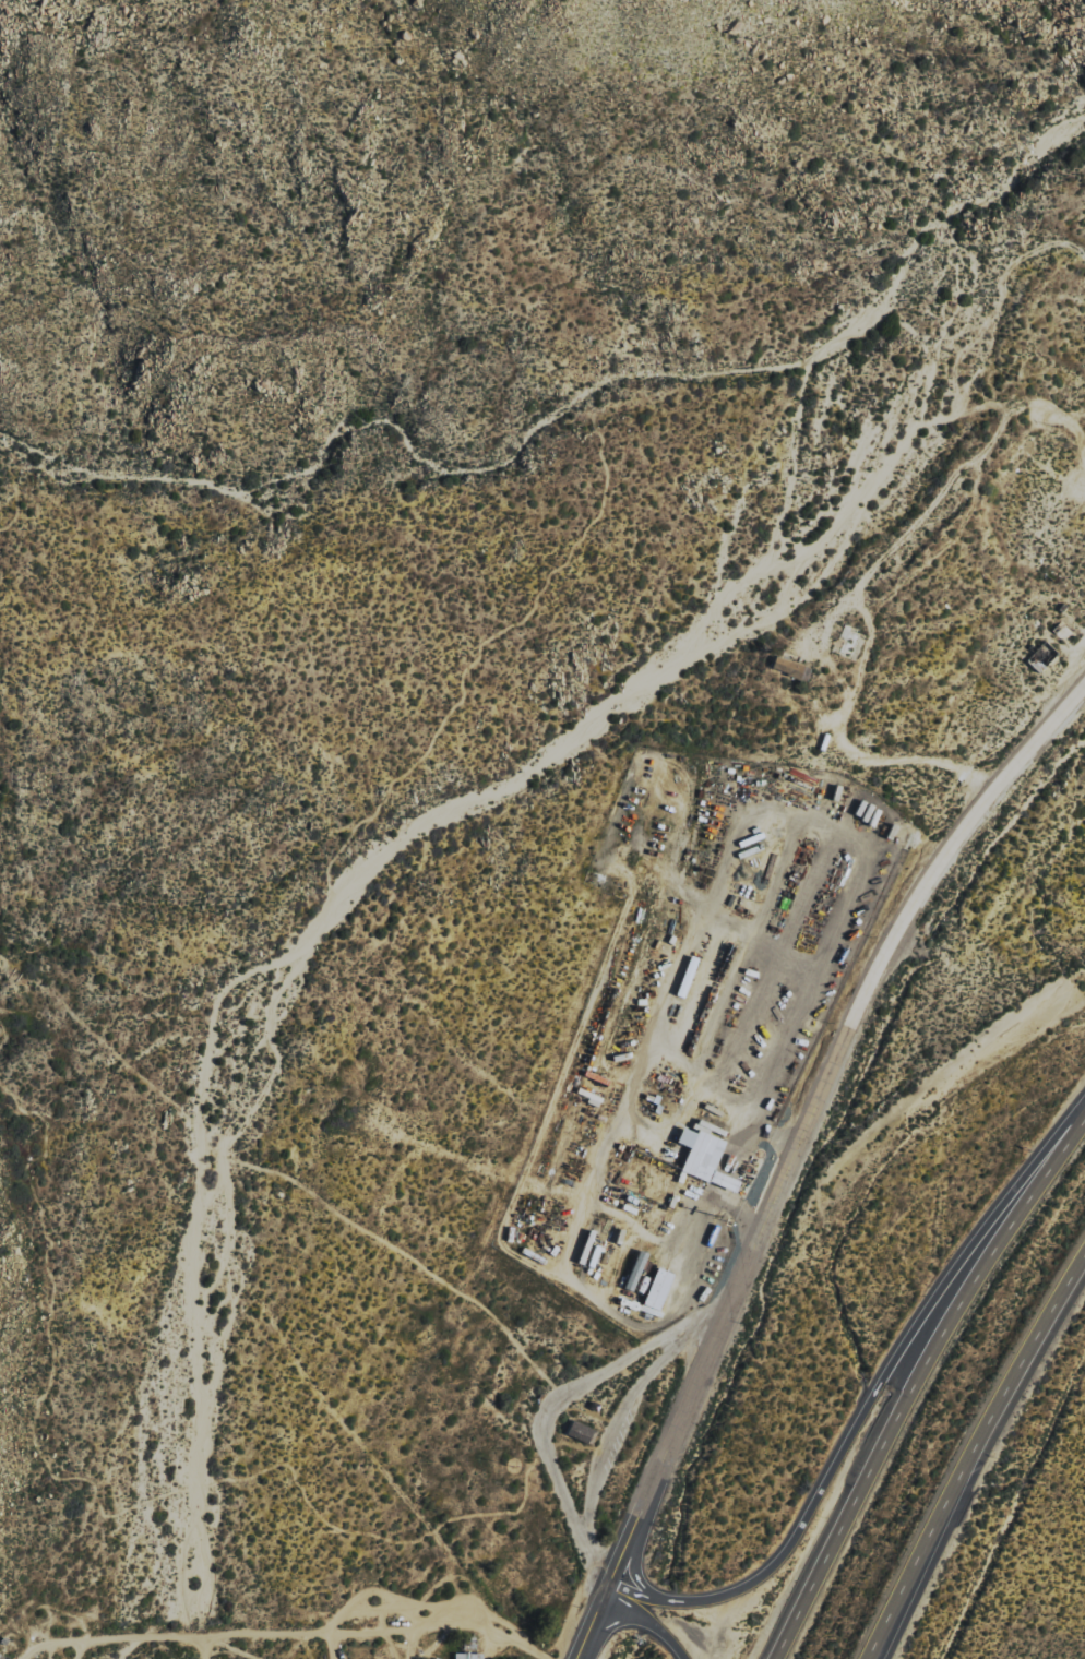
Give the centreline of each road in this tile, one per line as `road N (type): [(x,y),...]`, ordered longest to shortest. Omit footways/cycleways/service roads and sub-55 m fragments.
road 1 (residential): [(649,1487),(885,964),(981,810),(1084,689)]
road 2 (motorway): [(1084,1104),(937,1294),(786,1556),(735,1596),(705,1603),(647,1600),(607,1587)]
road 3 (motorway): [(1084,1119),(930,1358),(779,1658)]
road 4 (motorway): [(868,1658),(944,1503),(1084,1252)]
road 5 (motorway): [(675,1604),(644,1589),(636,1572),(649,1487)]

